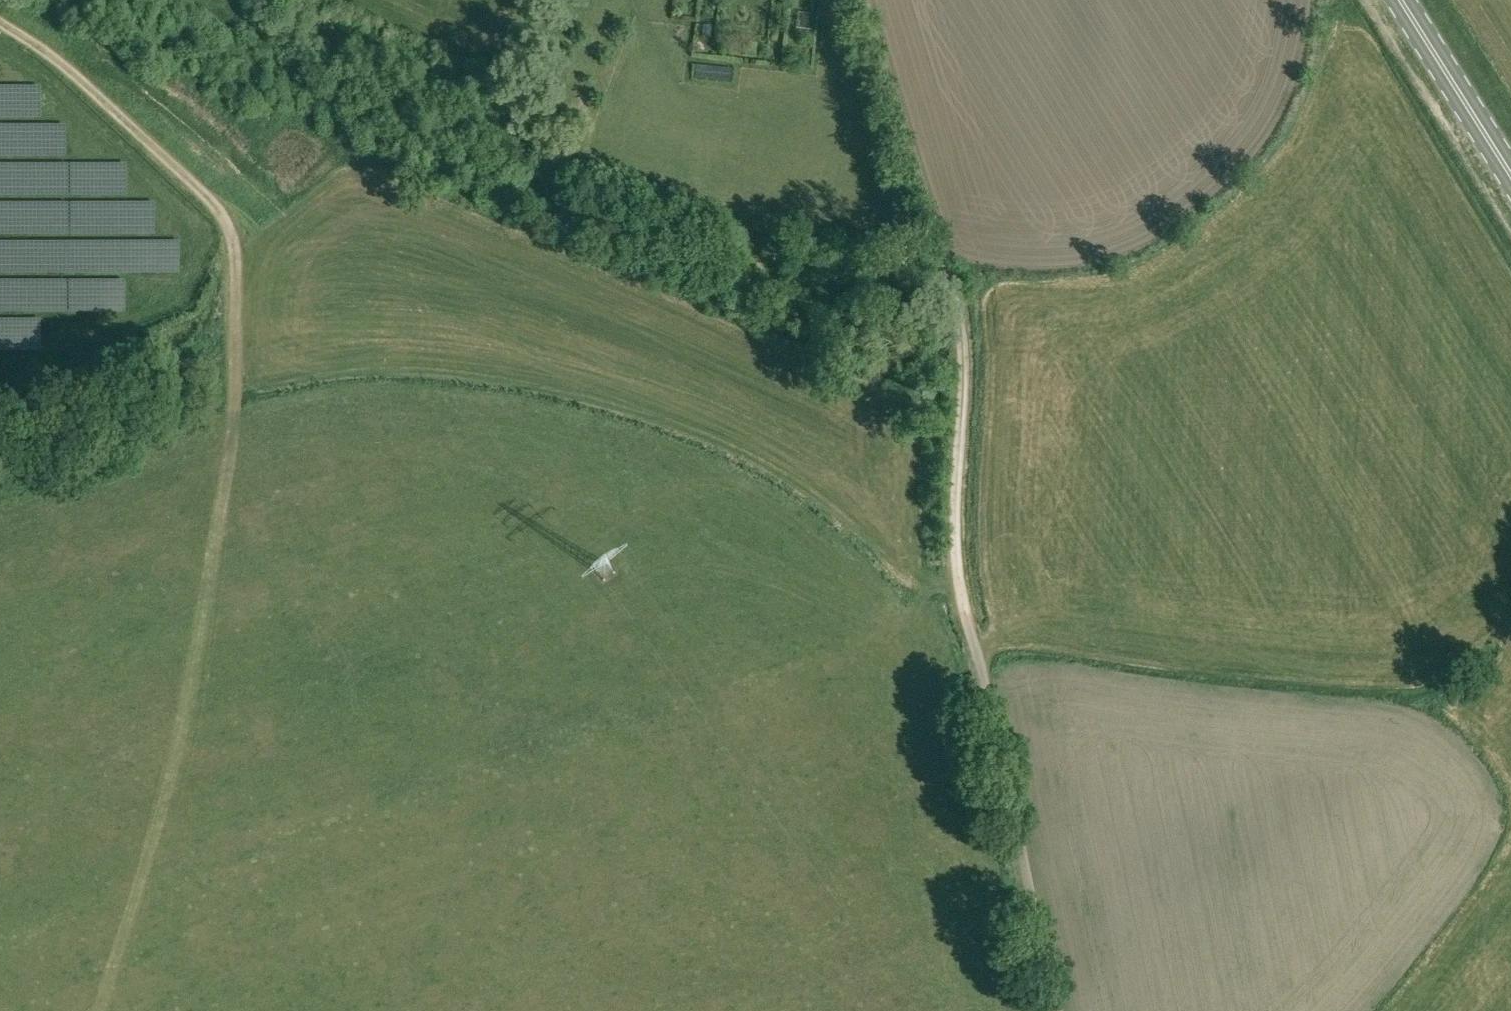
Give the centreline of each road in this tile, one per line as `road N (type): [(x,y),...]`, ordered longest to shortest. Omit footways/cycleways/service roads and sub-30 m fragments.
road 1 (track): [(866,0),(959,310),(966,616),(1056,1010)]
road 2 (primary): [(1510,186),(1393,0)]

